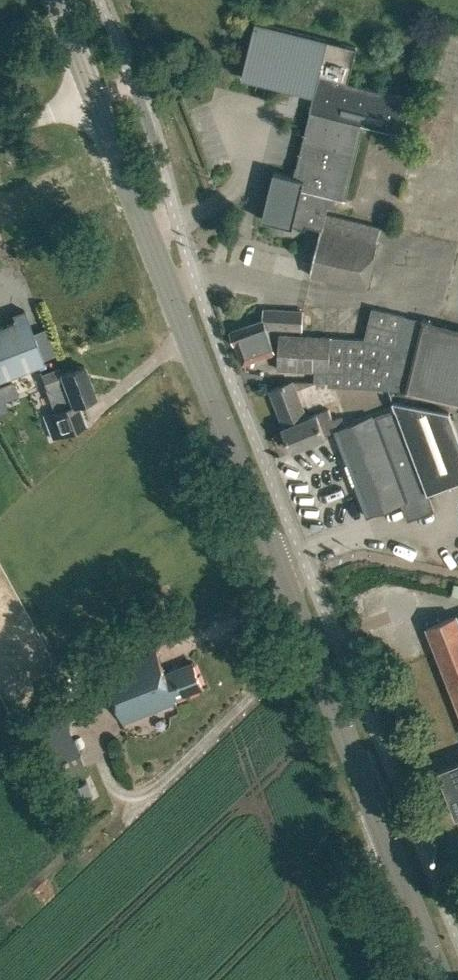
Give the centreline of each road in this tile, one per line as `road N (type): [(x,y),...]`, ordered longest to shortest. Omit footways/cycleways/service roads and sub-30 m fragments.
road 1 (tertiary): [(442,979),(90,97)]
road 2 (track): [(132,795),(159,783),(307,639)]

